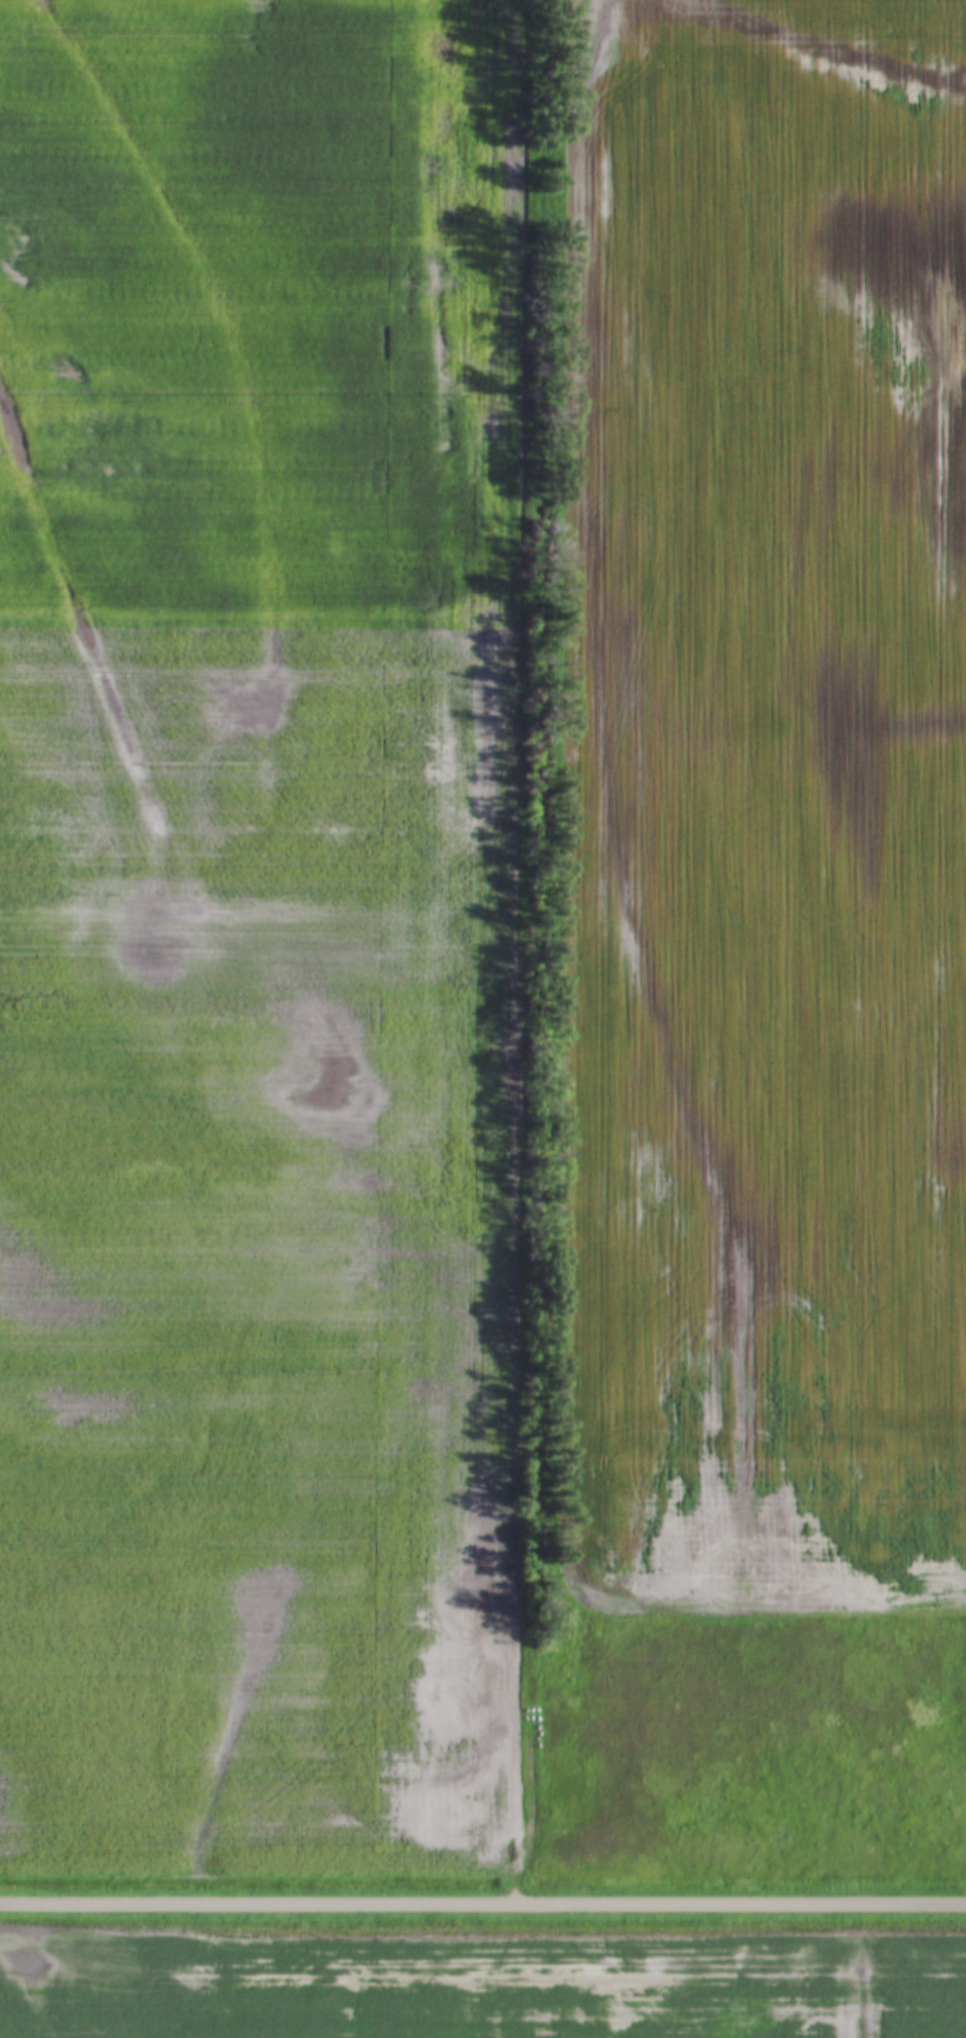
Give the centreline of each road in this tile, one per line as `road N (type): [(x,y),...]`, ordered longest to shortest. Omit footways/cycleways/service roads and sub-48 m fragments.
road 1 (residential): [(965,1907),(0,1905)]

